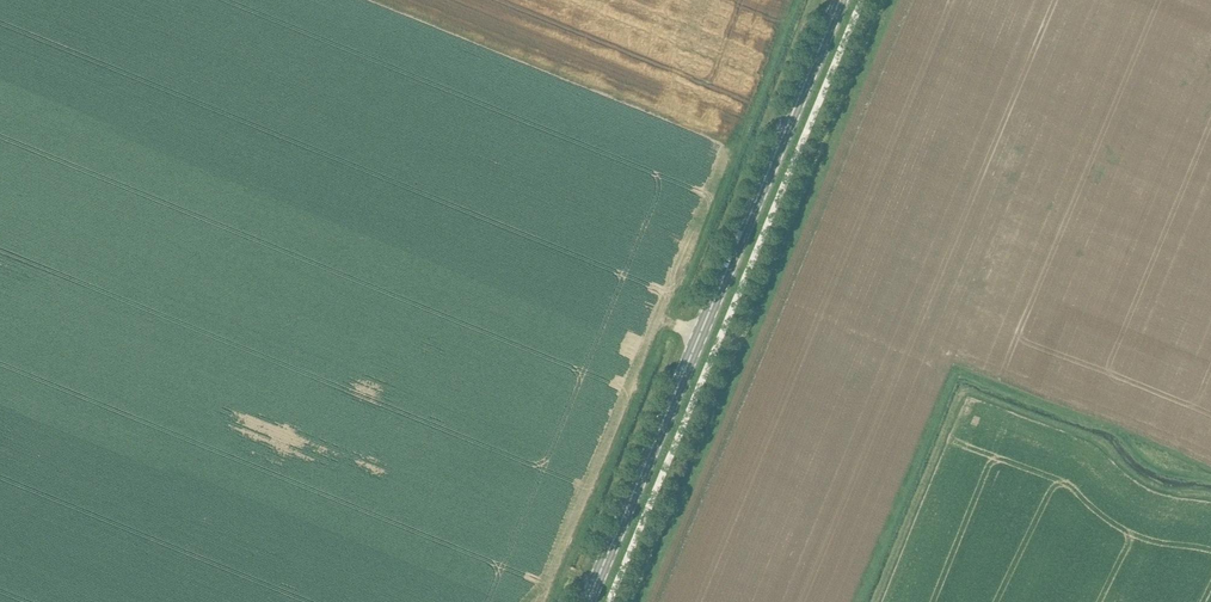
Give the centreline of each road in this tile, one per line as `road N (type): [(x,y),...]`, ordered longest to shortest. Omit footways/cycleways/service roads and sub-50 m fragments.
road 1 (secondary): [(588,601),(840,0)]

